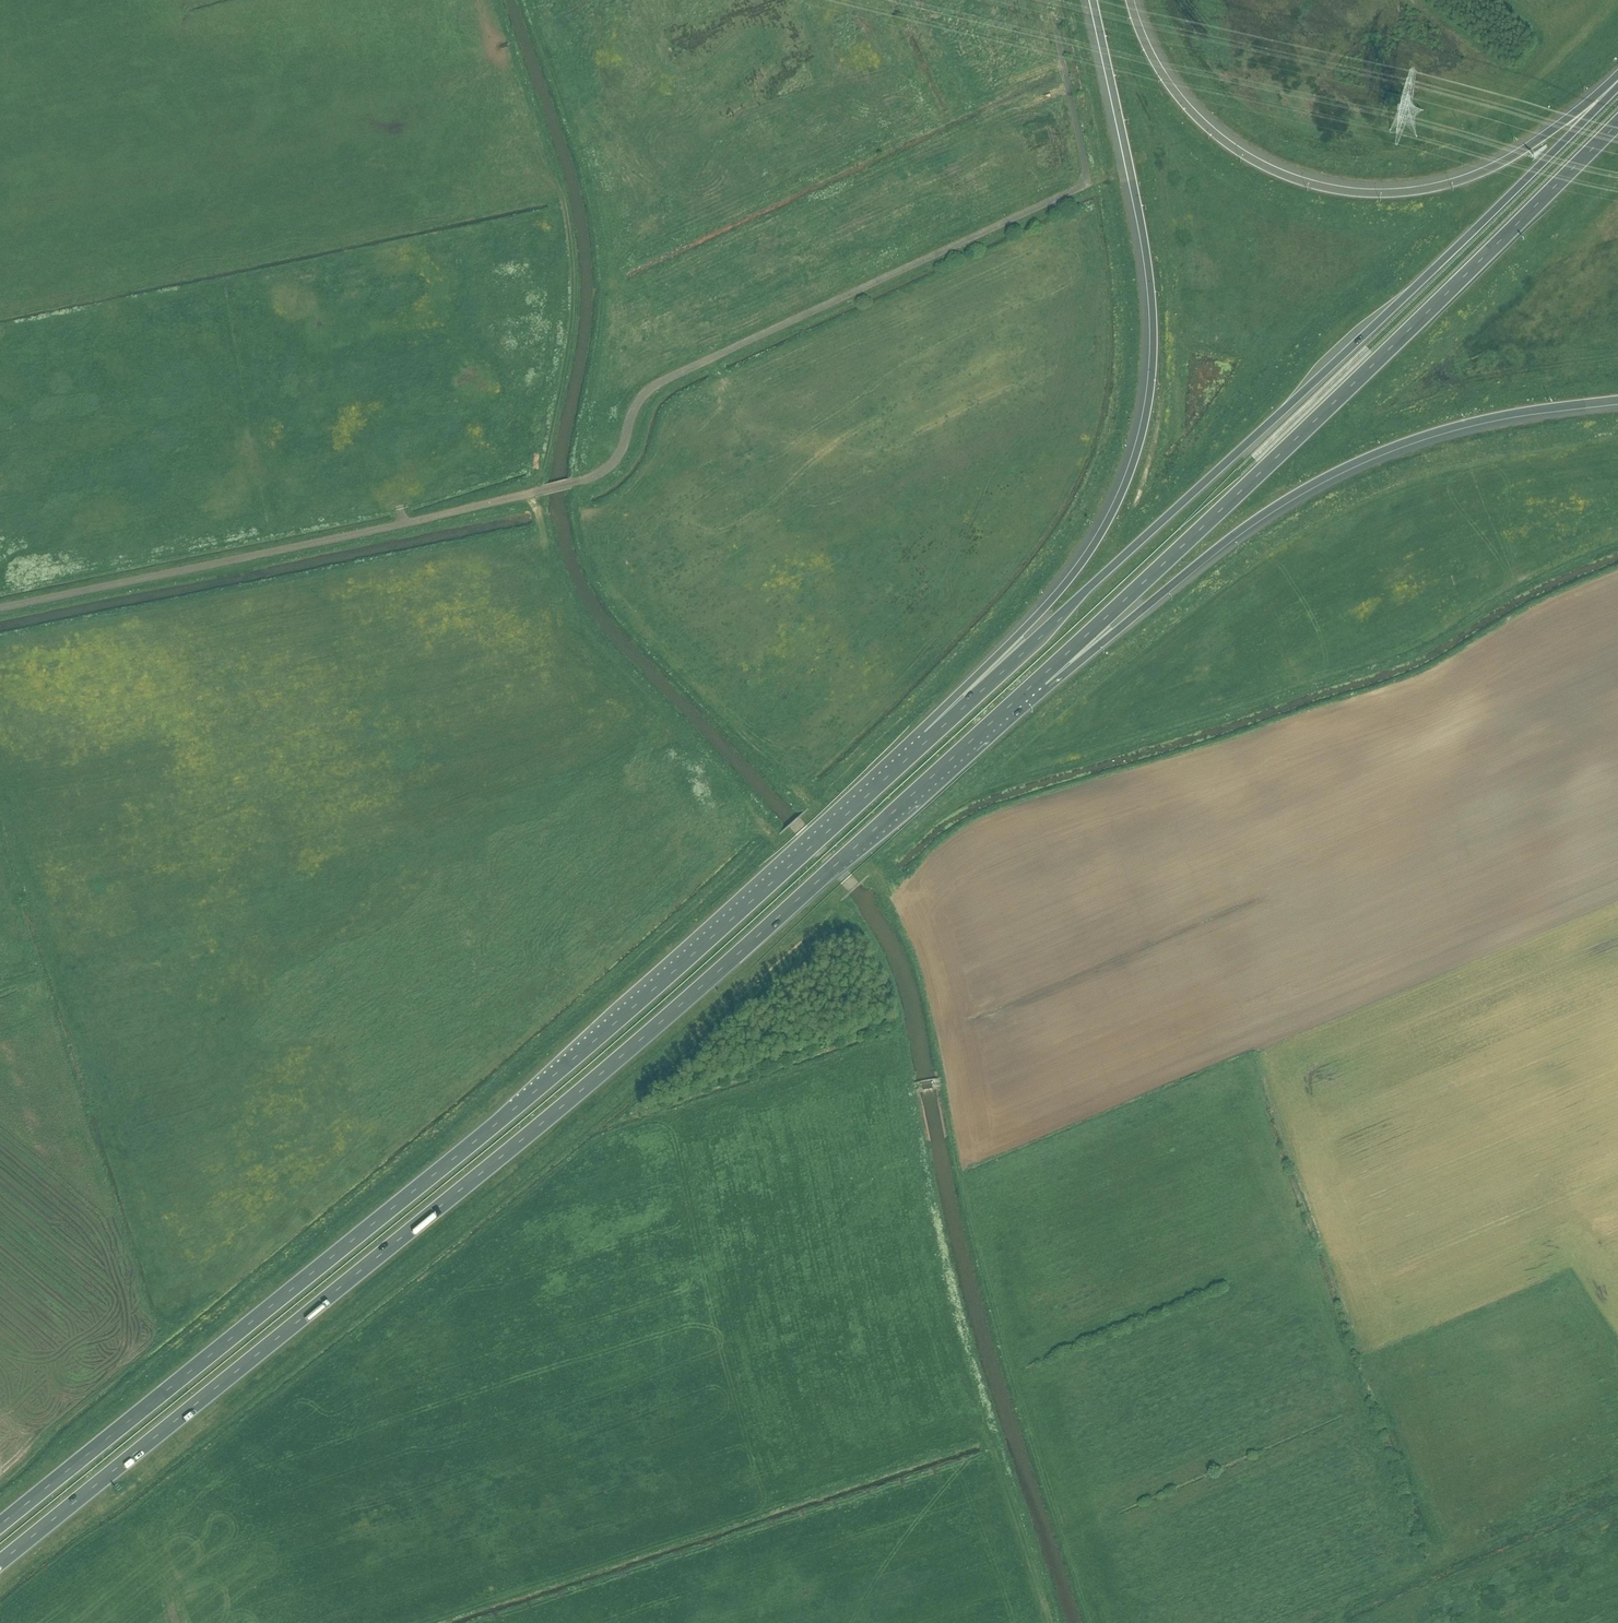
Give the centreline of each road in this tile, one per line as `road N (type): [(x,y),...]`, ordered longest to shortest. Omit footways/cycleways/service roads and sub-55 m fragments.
road 1 (unclassified): [(0,609),(347,537),(605,470),(651,388),(1078,189),(1084,159),(1051,10)]
road 2 (trunk): [(0,1563),(647,1034),(1040,679)]
road 3 (trunk): [(929,739),(492,1128),(0,1526)]
road 4 (trunk): [(1617,87),(1428,276),(929,739)]
road 5 (motorway): [(1090,0),(1150,278),(1152,365),(1142,431),(1097,542),(929,739)]
road 6 (trunk): [(1040,679),(1617,124)]
road 7 (motorway): [(1040,679),(1115,632),(1268,512),(1359,462),(1449,429),(1617,402)]
road 8 (motorway): [(1617,79),(1529,147),(1467,178),(1414,192),(1346,192),(1248,159),(1194,116),(1157,66),(1130,0)]

